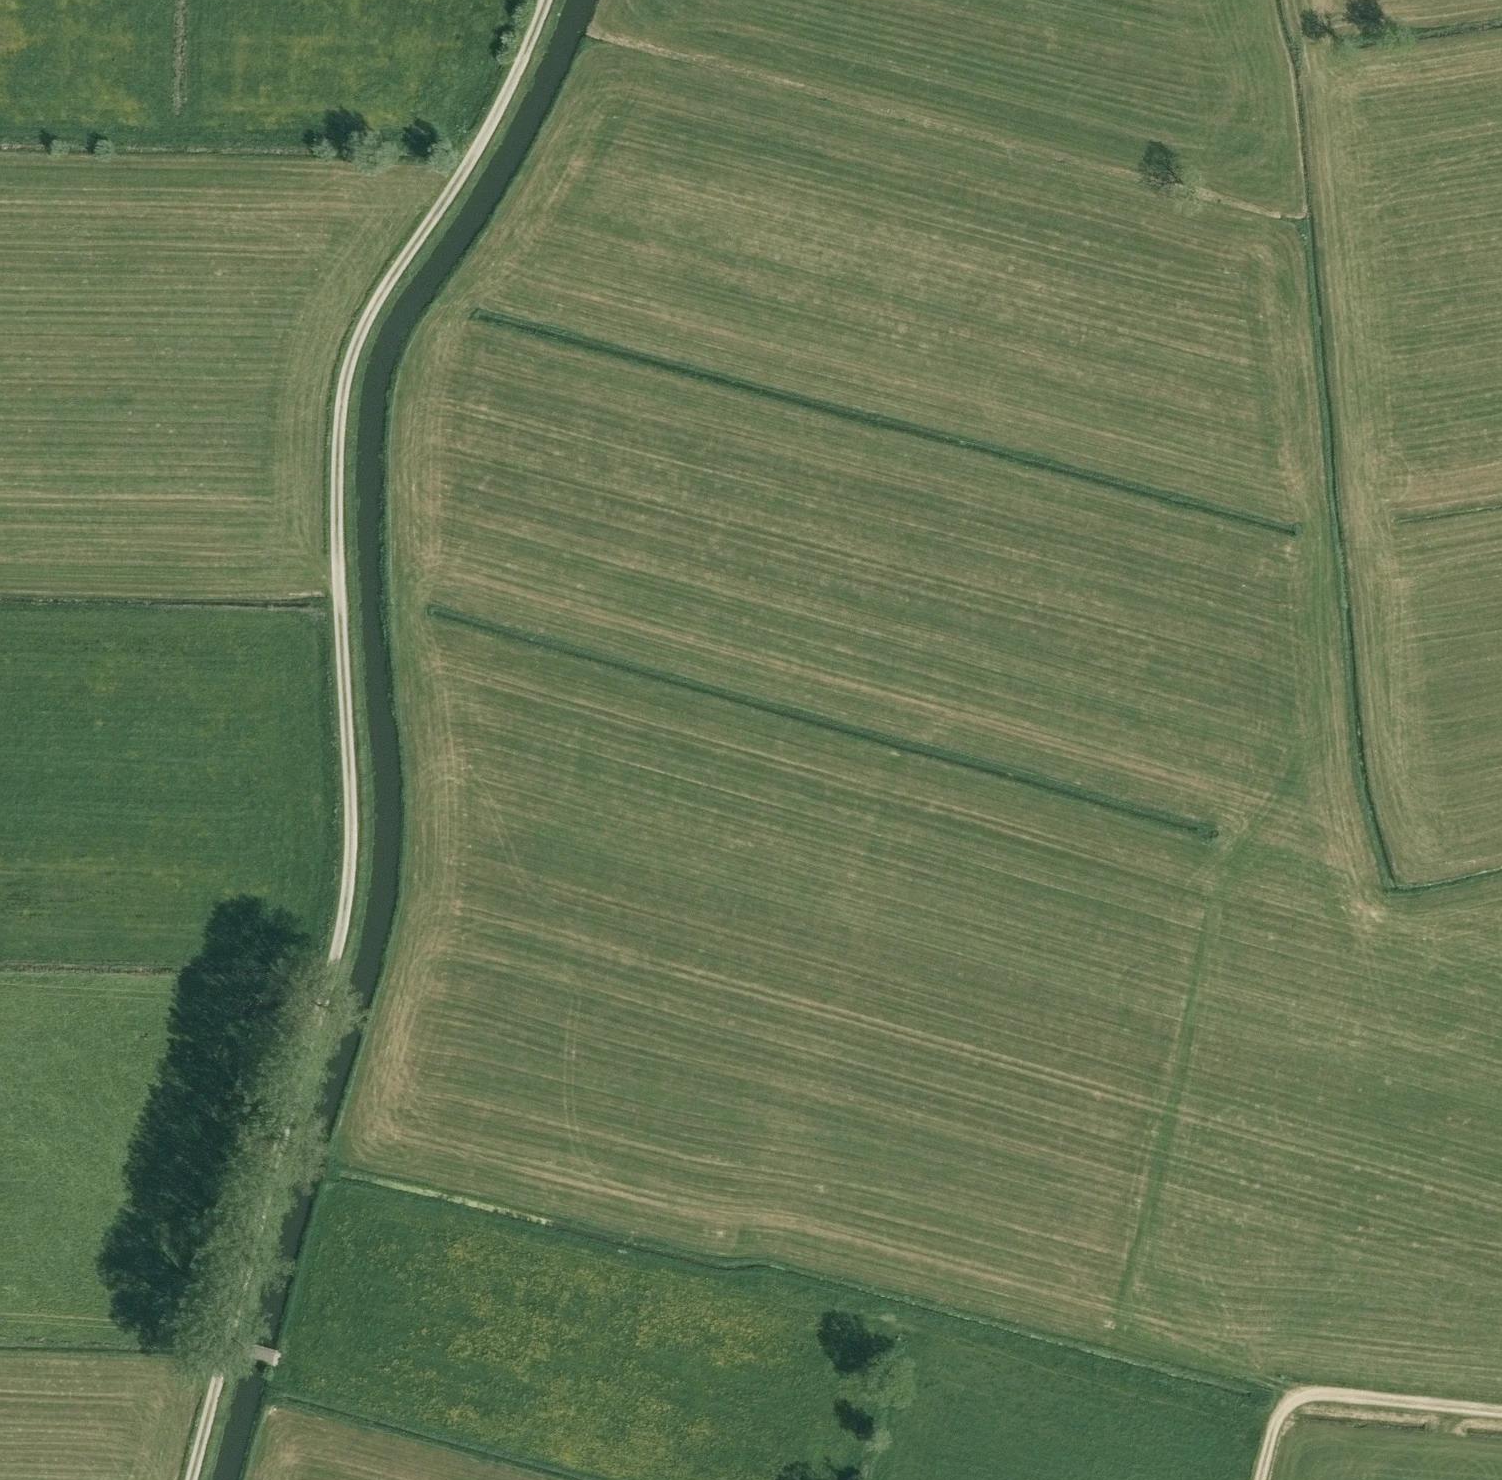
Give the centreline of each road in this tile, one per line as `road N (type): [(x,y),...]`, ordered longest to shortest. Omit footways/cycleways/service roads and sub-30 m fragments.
road 1 (track): [(546,0),(481,143),(379,298),(348,369),(337,498),(351,804),(346,900),(191,1479)]
road 2 (track): [(1501,1411),(1297,1396),(1273,1416),(1257,1479)]

